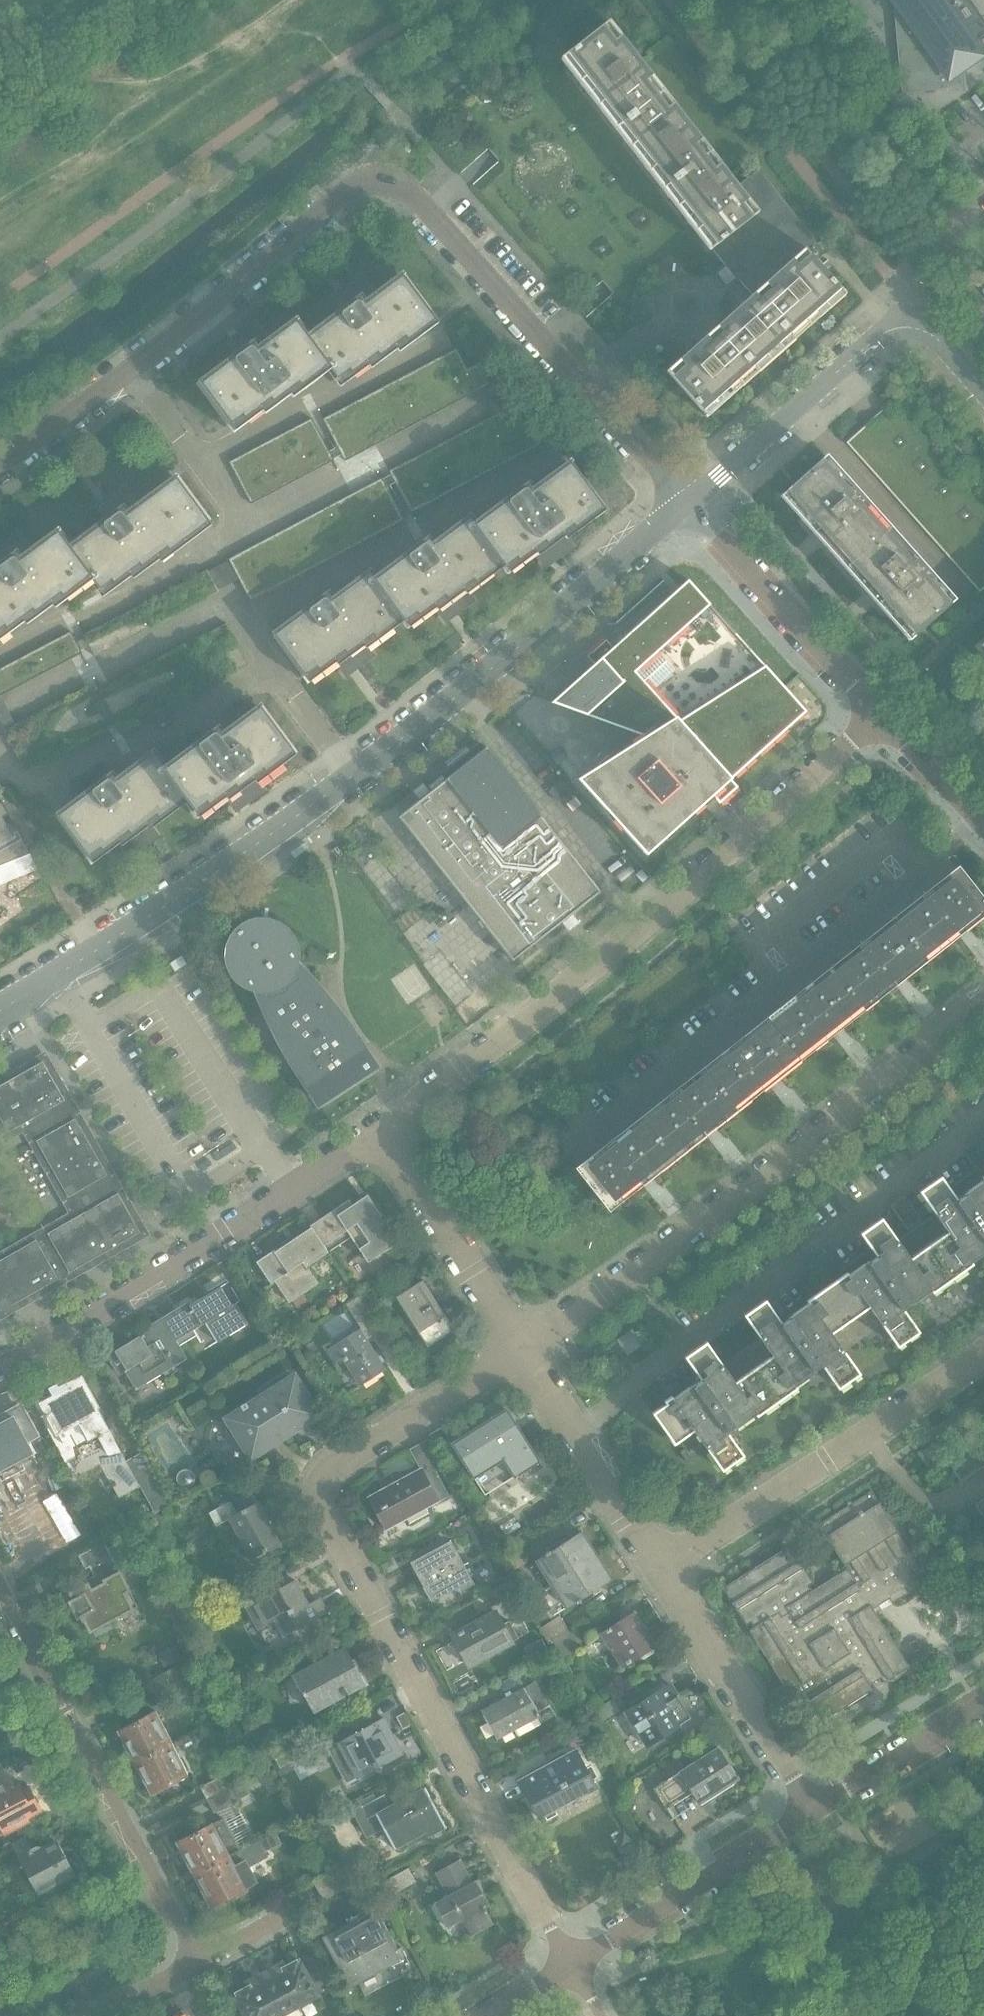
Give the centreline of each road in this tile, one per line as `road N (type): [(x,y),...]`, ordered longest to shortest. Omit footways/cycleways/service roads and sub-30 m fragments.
road 1 (residential): [(691,503),(500,667),(292,825),(0,1012)]
road 2 (residential): [(571,1965),(331,1519),(327,1498),(359,1462),(490,1369),(528,1352)]
road 3 (residential): [(389,1129),(879,710)]
road 4 (residential): [(528,1352),(840,1121),(983,1002)]
road 5 (residential): [(0,464),(134,371),(337,198),(386,178)]
road 6 (residential): [(0,1370),(389,1129)]
road 7 (residential): [(691,503),(423,201),(386,178)]
road 8 (residential): [(199,1965),(0,1573)]
road 9 (residential): [(664,1571),(983,1354)]
road 10 (residential): [(571,1965),(817,1814)]
road 11 (residential): [(817,1814),(664,1571)]
road 12 (residential): [(879,710),(691,503)]
road 13 (residential): [(902,326),(691,503)]
road 14 (residential): [(528,1352),(389,1129)]
road 15 (residential): [(664,1571),(528,1352)]
road 16 (residential): [(817,1814),(983,1706)]
road 17 (residential): [(983,190),(941,222),(916,254),(902,326)]
road 18 (residential): [(983,821),(879,710)]

